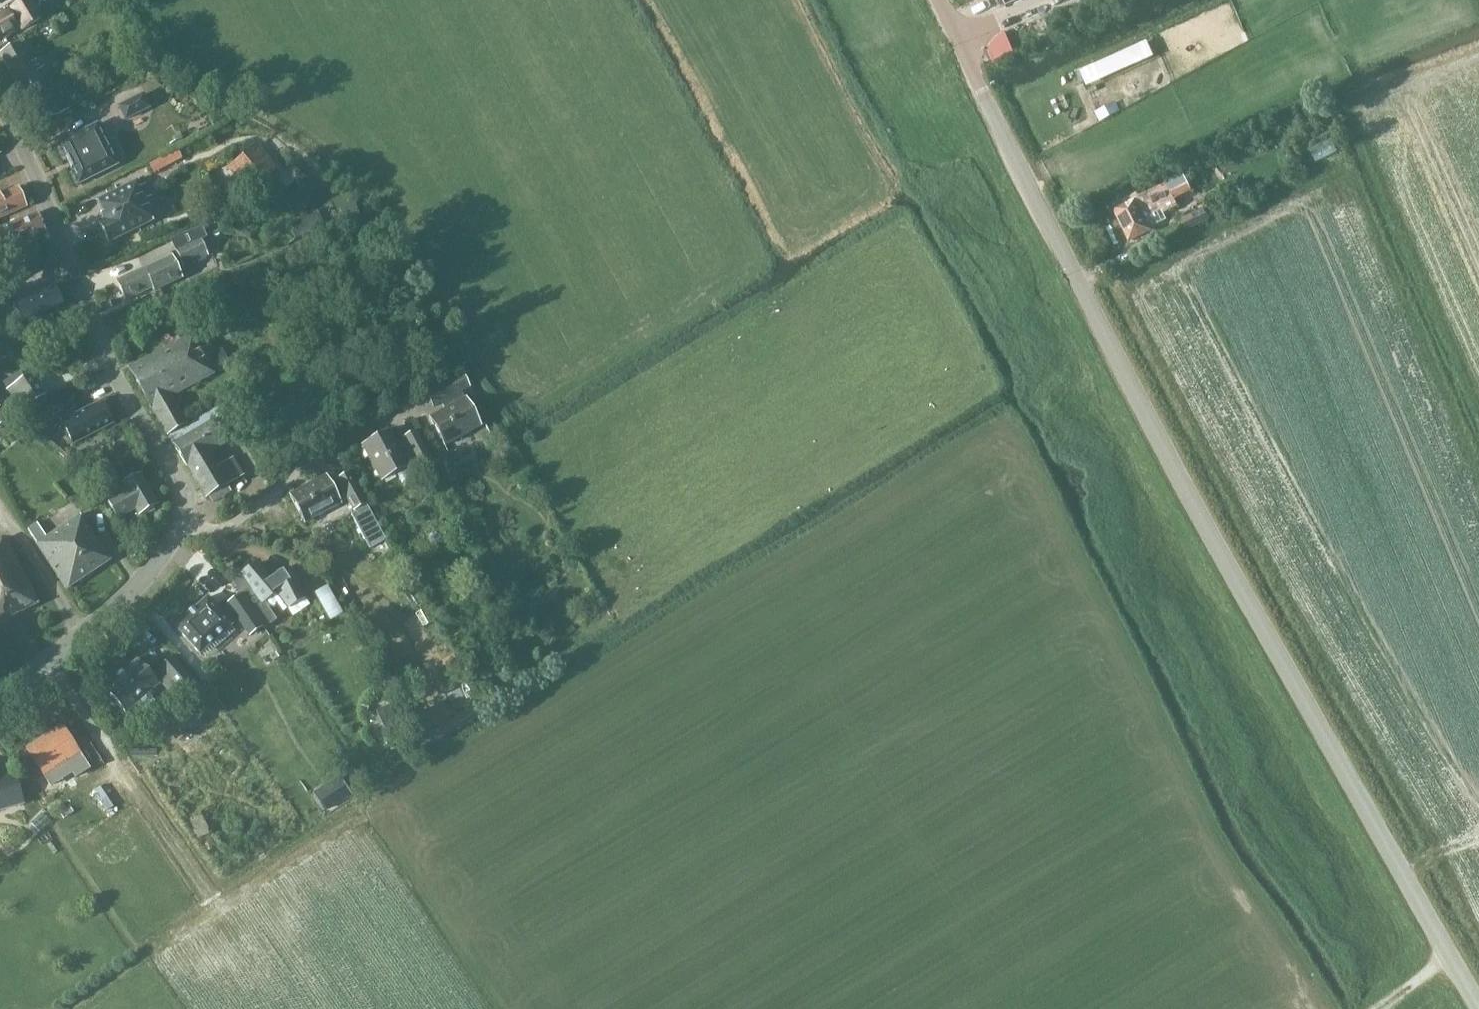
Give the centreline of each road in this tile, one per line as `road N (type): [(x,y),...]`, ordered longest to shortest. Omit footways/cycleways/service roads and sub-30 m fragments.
road 1 (tertiary): [(1478,1007),(1204,528),(936,0)]
road 2 (tertiary): [(0,692),(105,621),(161,559),(181,506),(172,471),(97,341),(0,98)]

